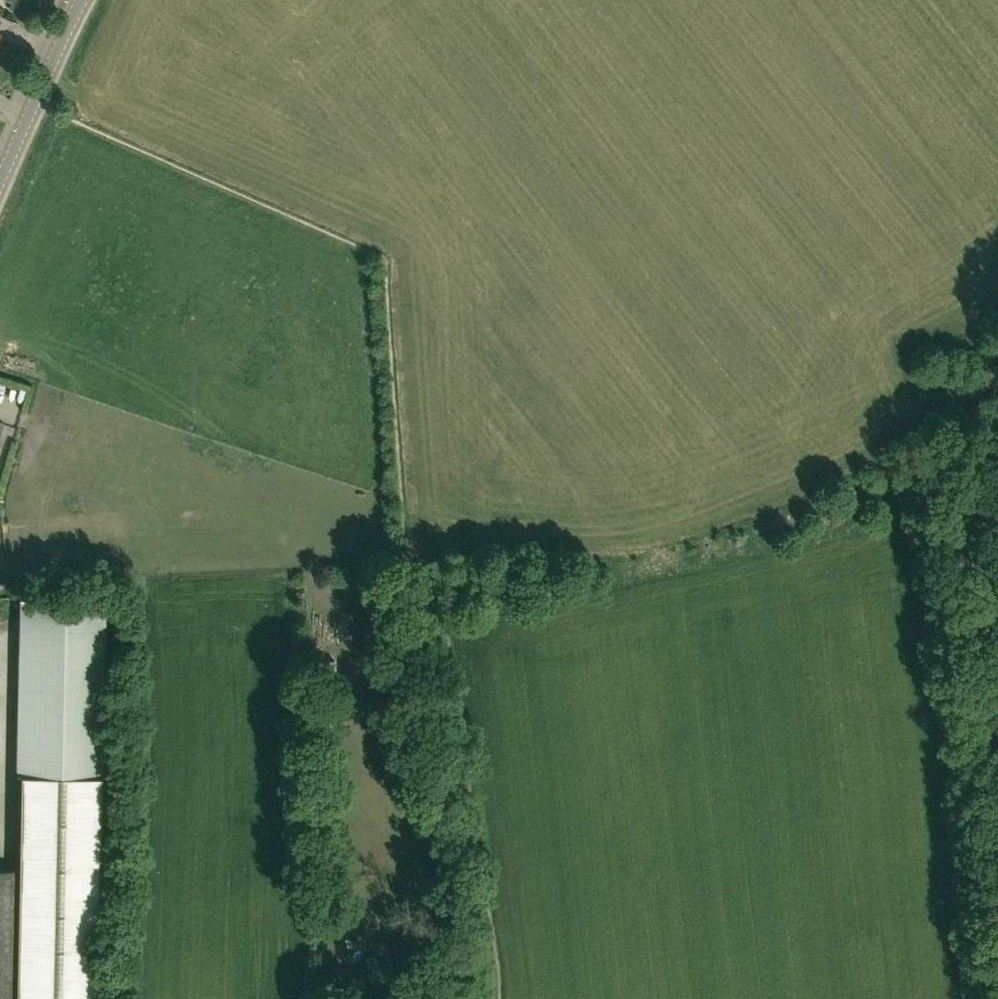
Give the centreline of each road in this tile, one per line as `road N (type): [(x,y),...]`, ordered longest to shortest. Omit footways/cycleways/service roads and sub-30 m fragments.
road 1 (tertiary): [(0,179),(85,0)]

